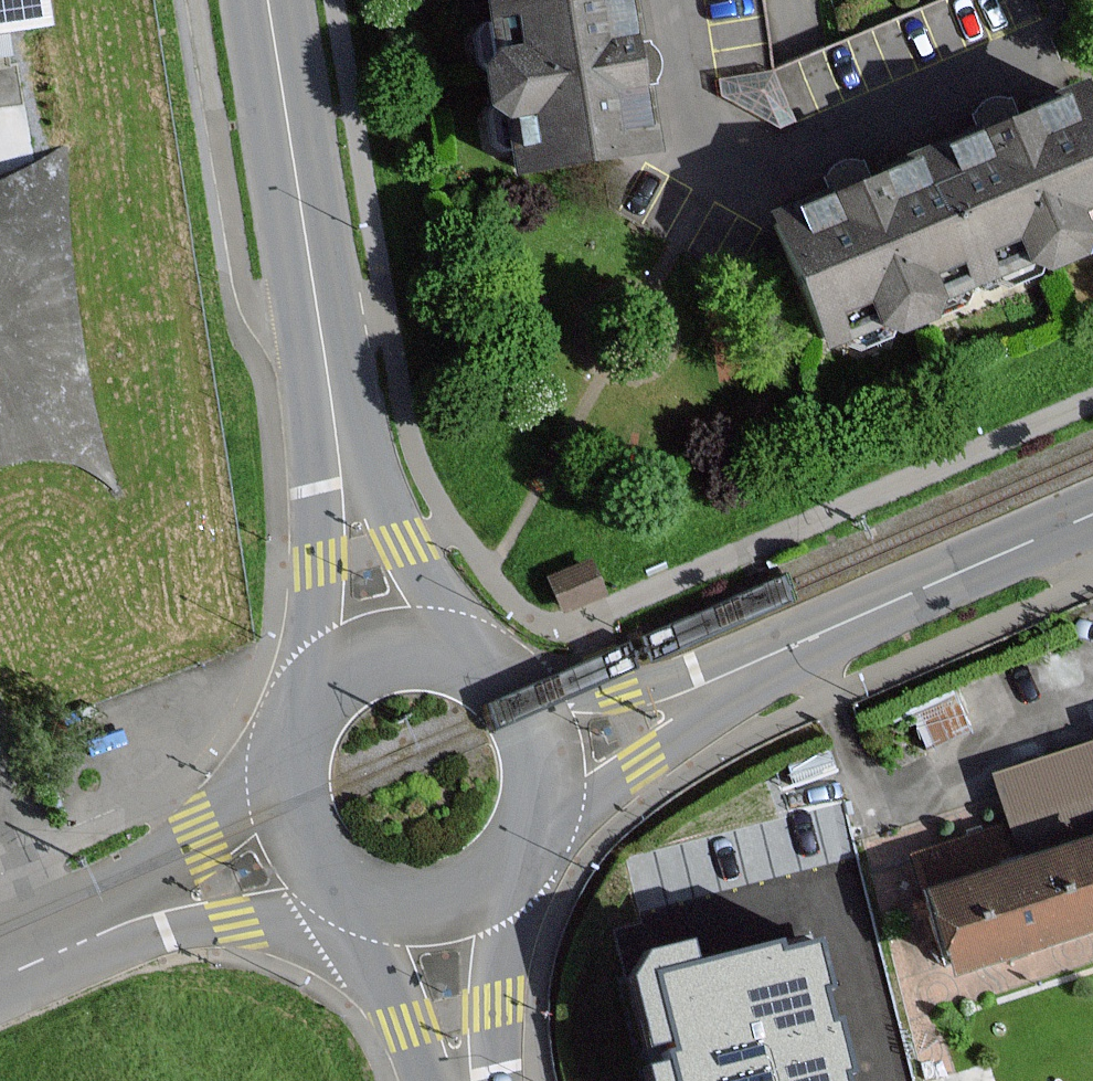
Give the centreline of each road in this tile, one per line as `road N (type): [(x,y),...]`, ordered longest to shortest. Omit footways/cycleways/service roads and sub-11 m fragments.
road 1 (residential): [(669,0),(689,116),(716,170),(1064,74)]
road 2 (tertiary): [(508,863),(662,748),(922,588)]
road 3 (tertiary): [(922,588),(638,687),(572,694),(494,679)]
road 4 (primary): [(482,671),(405,545),(318,318)]
road 5 (primary): [(318,318),(315,697)]
road 6 (residential): [(301,719),(246,780),(49,955)]
road 7 (residential): [(49,955),(366,896)]
road 8 (primary): [(268,0),(318,318)]
road 9 (primary): [(301,719),(286,770),(295,825),(331,875),(366,896)]
road 10 (primary): [(501,1080),(500,871)]
road 11 (primary): [(508,863),(536,814),(539,759),(529,723),(494,679)]
road 12 (primary): [(366,896),(431,1080)]
road 13 (tertiary): [(1092,514),(922,588)]
road 14 (primary): [(482,671),(439,654),(393,653),(350,668),(315,697)]
road 15 (primary): [(366,896),(437,903),(500,871)]

